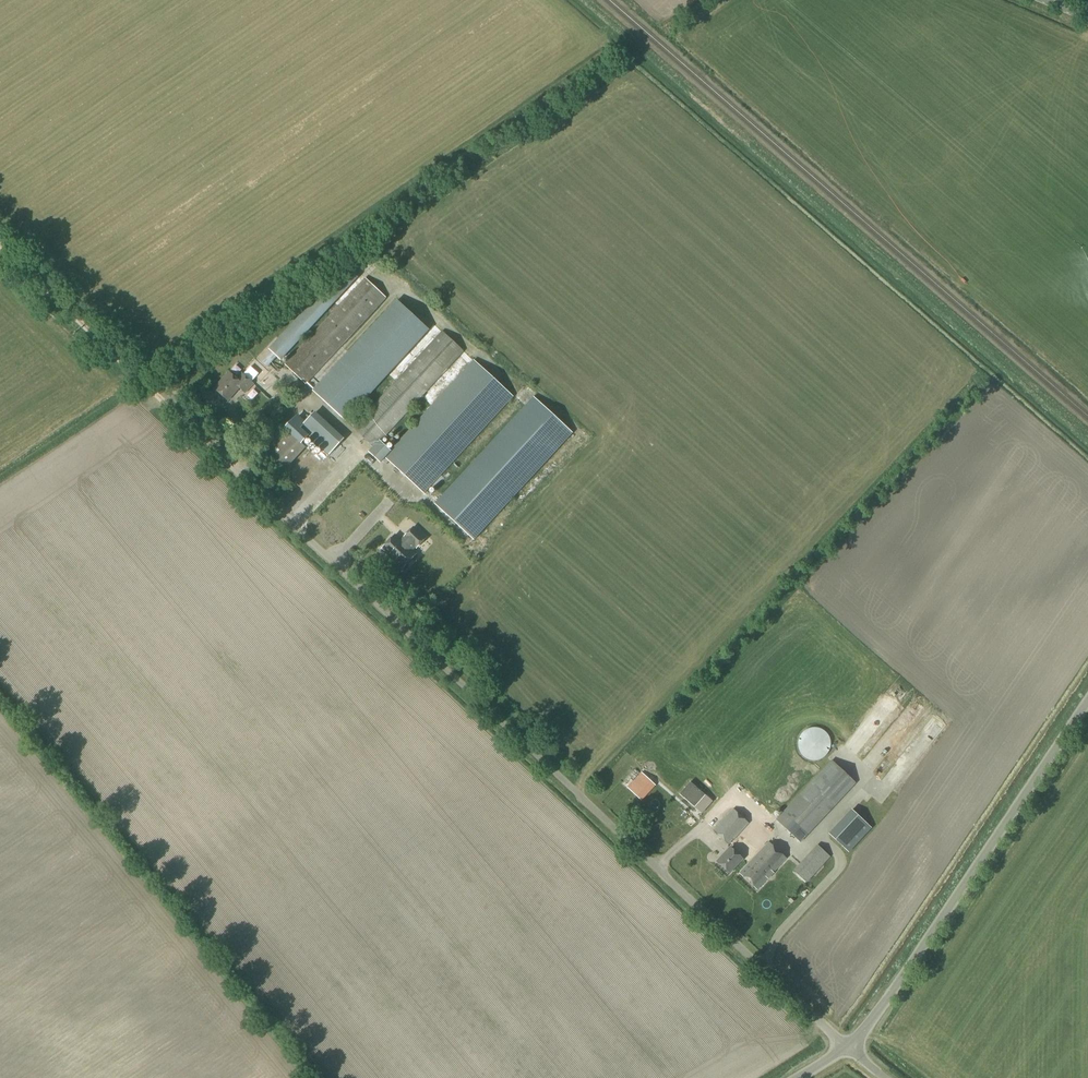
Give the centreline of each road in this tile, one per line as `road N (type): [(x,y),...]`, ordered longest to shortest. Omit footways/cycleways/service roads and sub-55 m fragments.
road 1 (unclassified): [(847,1045),(226,462)]
road 2 (unclassified): [(847,1045),(865,1031),(1087,705)]
road 3 (track): [(0,248),(226,462)]

